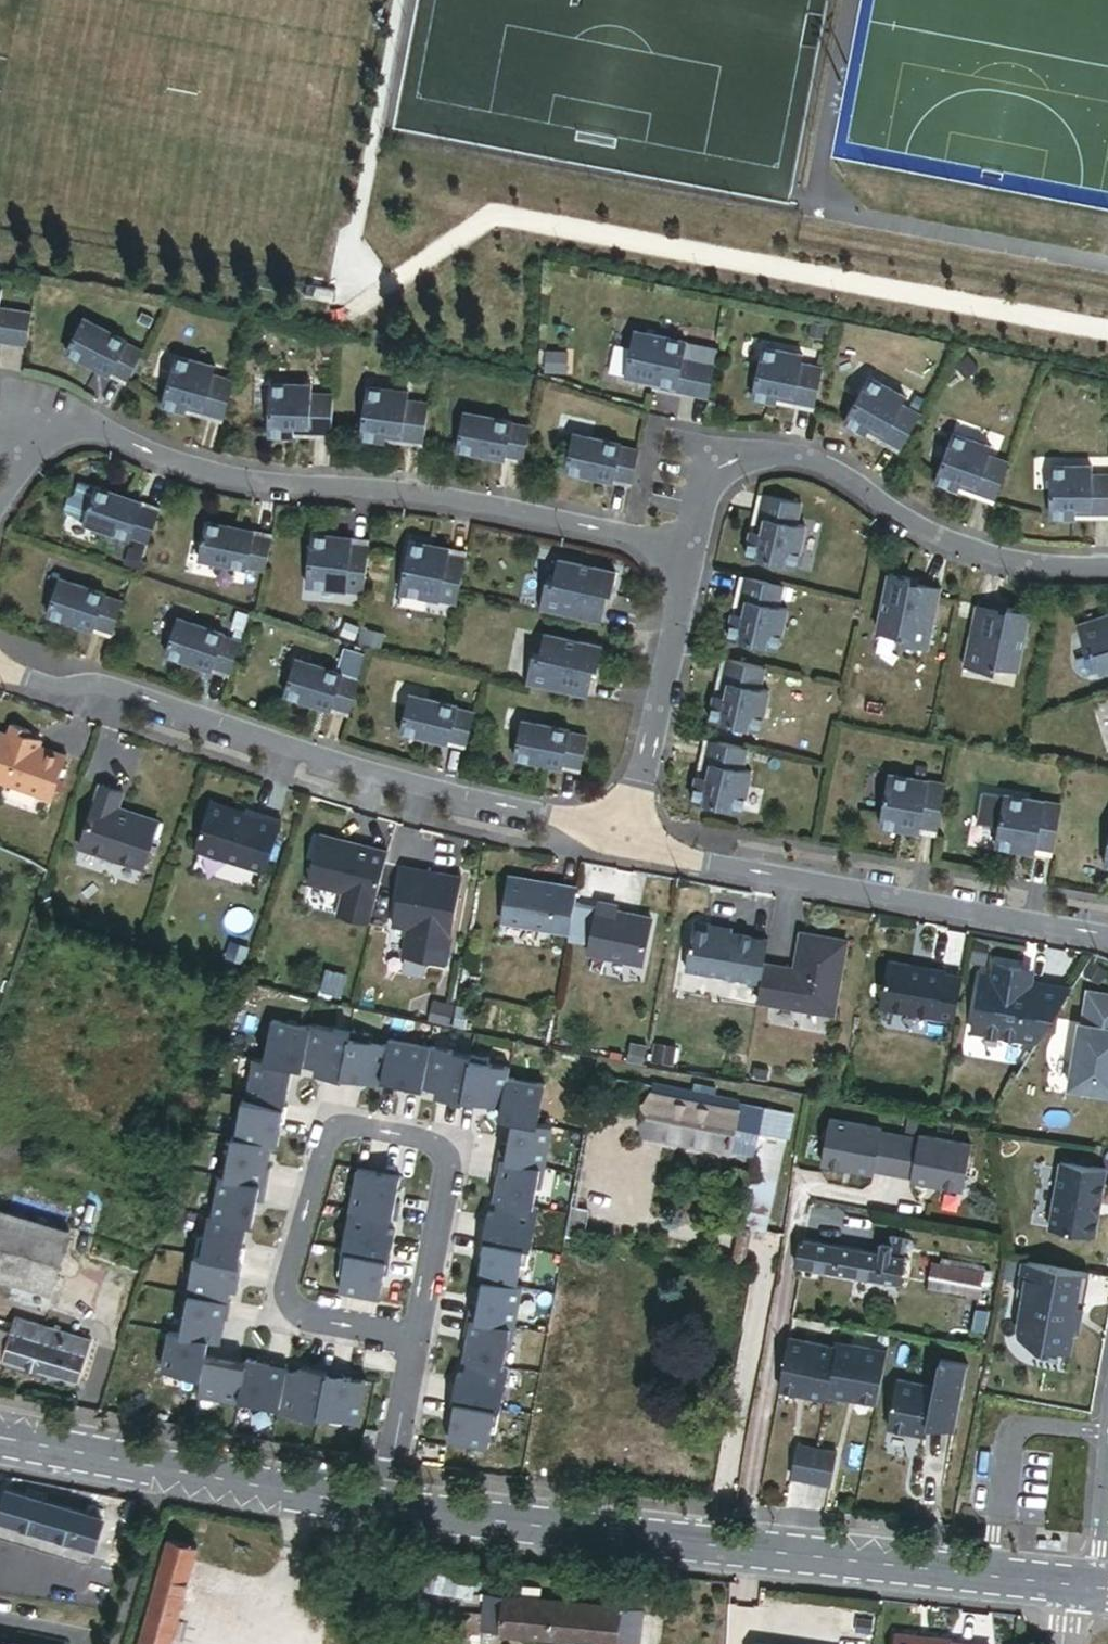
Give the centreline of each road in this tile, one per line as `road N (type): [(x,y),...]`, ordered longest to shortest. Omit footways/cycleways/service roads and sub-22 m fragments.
road 1 (residential): [(0,508),(12,479),(56,439),(109,438),(258,485),(463,503),(689,554)]
road 2 (tertiary): [(394,1508),(1068,1587)]
road 3 (residential): [(626,840),(326,762),(110,691),(32,687),(0,674)]
road 4 (residential): [(417,1348),(453,1164),(437,1143),(353,1123),(333,1132),(286,1290),(292,1311)]
road 5 (residential): [(689,554),(703,492),(736,467),(796,463),(850,486),(908,529),(970,555),(1038,569),(1107,570)]
road 6 (residential): [(1107,936),(702,864),(626,840)]
road 7 (tertiary): [(0,1441),(394,1508)]
road 8 (residential): [(689,554),(626,840)]
road 9 (residential): [(394,1508),(417,1348)]
road 10 (residential): [(1095,1590),(1107,1442)]
road 11 (residential): [(292,1311),(417,1348)]

